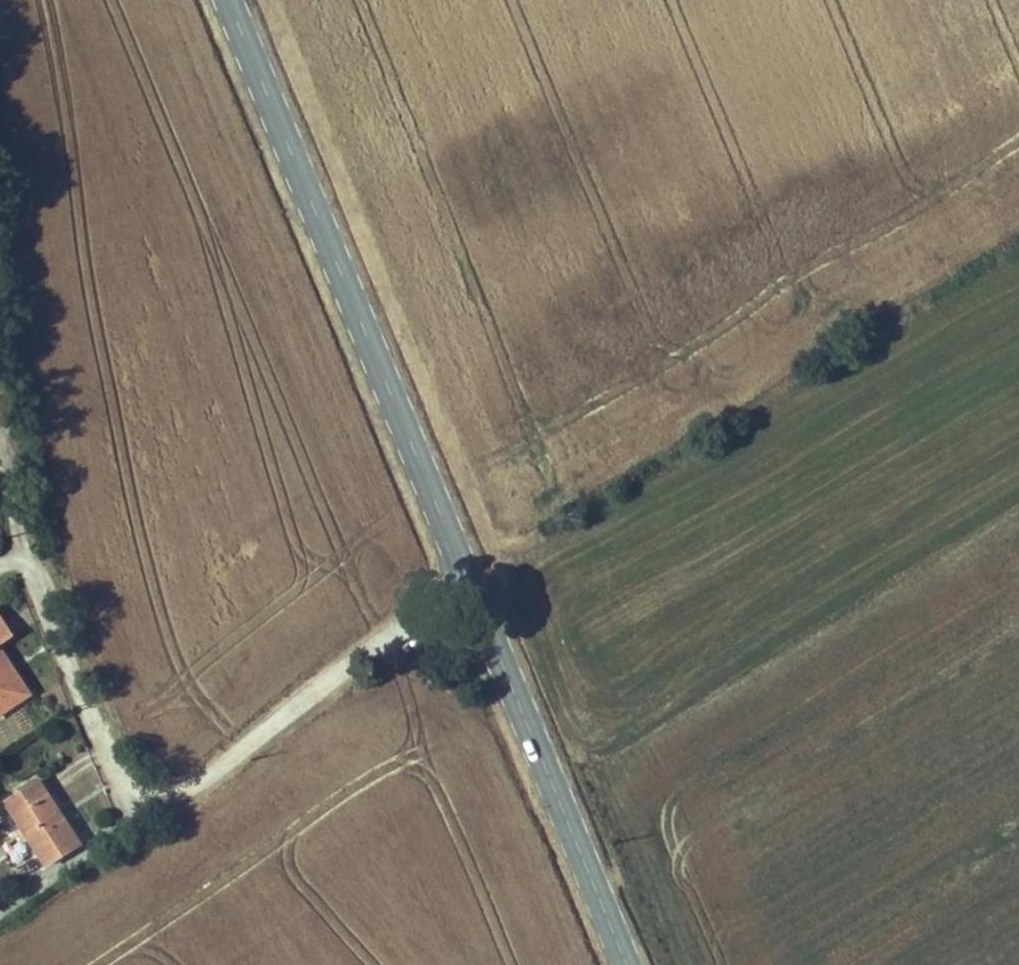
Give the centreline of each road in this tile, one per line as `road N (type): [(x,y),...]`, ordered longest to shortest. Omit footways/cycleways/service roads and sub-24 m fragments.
road 1 (unclassified): [(477,583),(169,806),(140,808),(115,796),(31,572)]
road 2 (primary): [(232,0),(477,583)]
road 3 (primary): [(477,583),(632,964)]
road 4 (unclassified): [(31,572),(0,440)]

